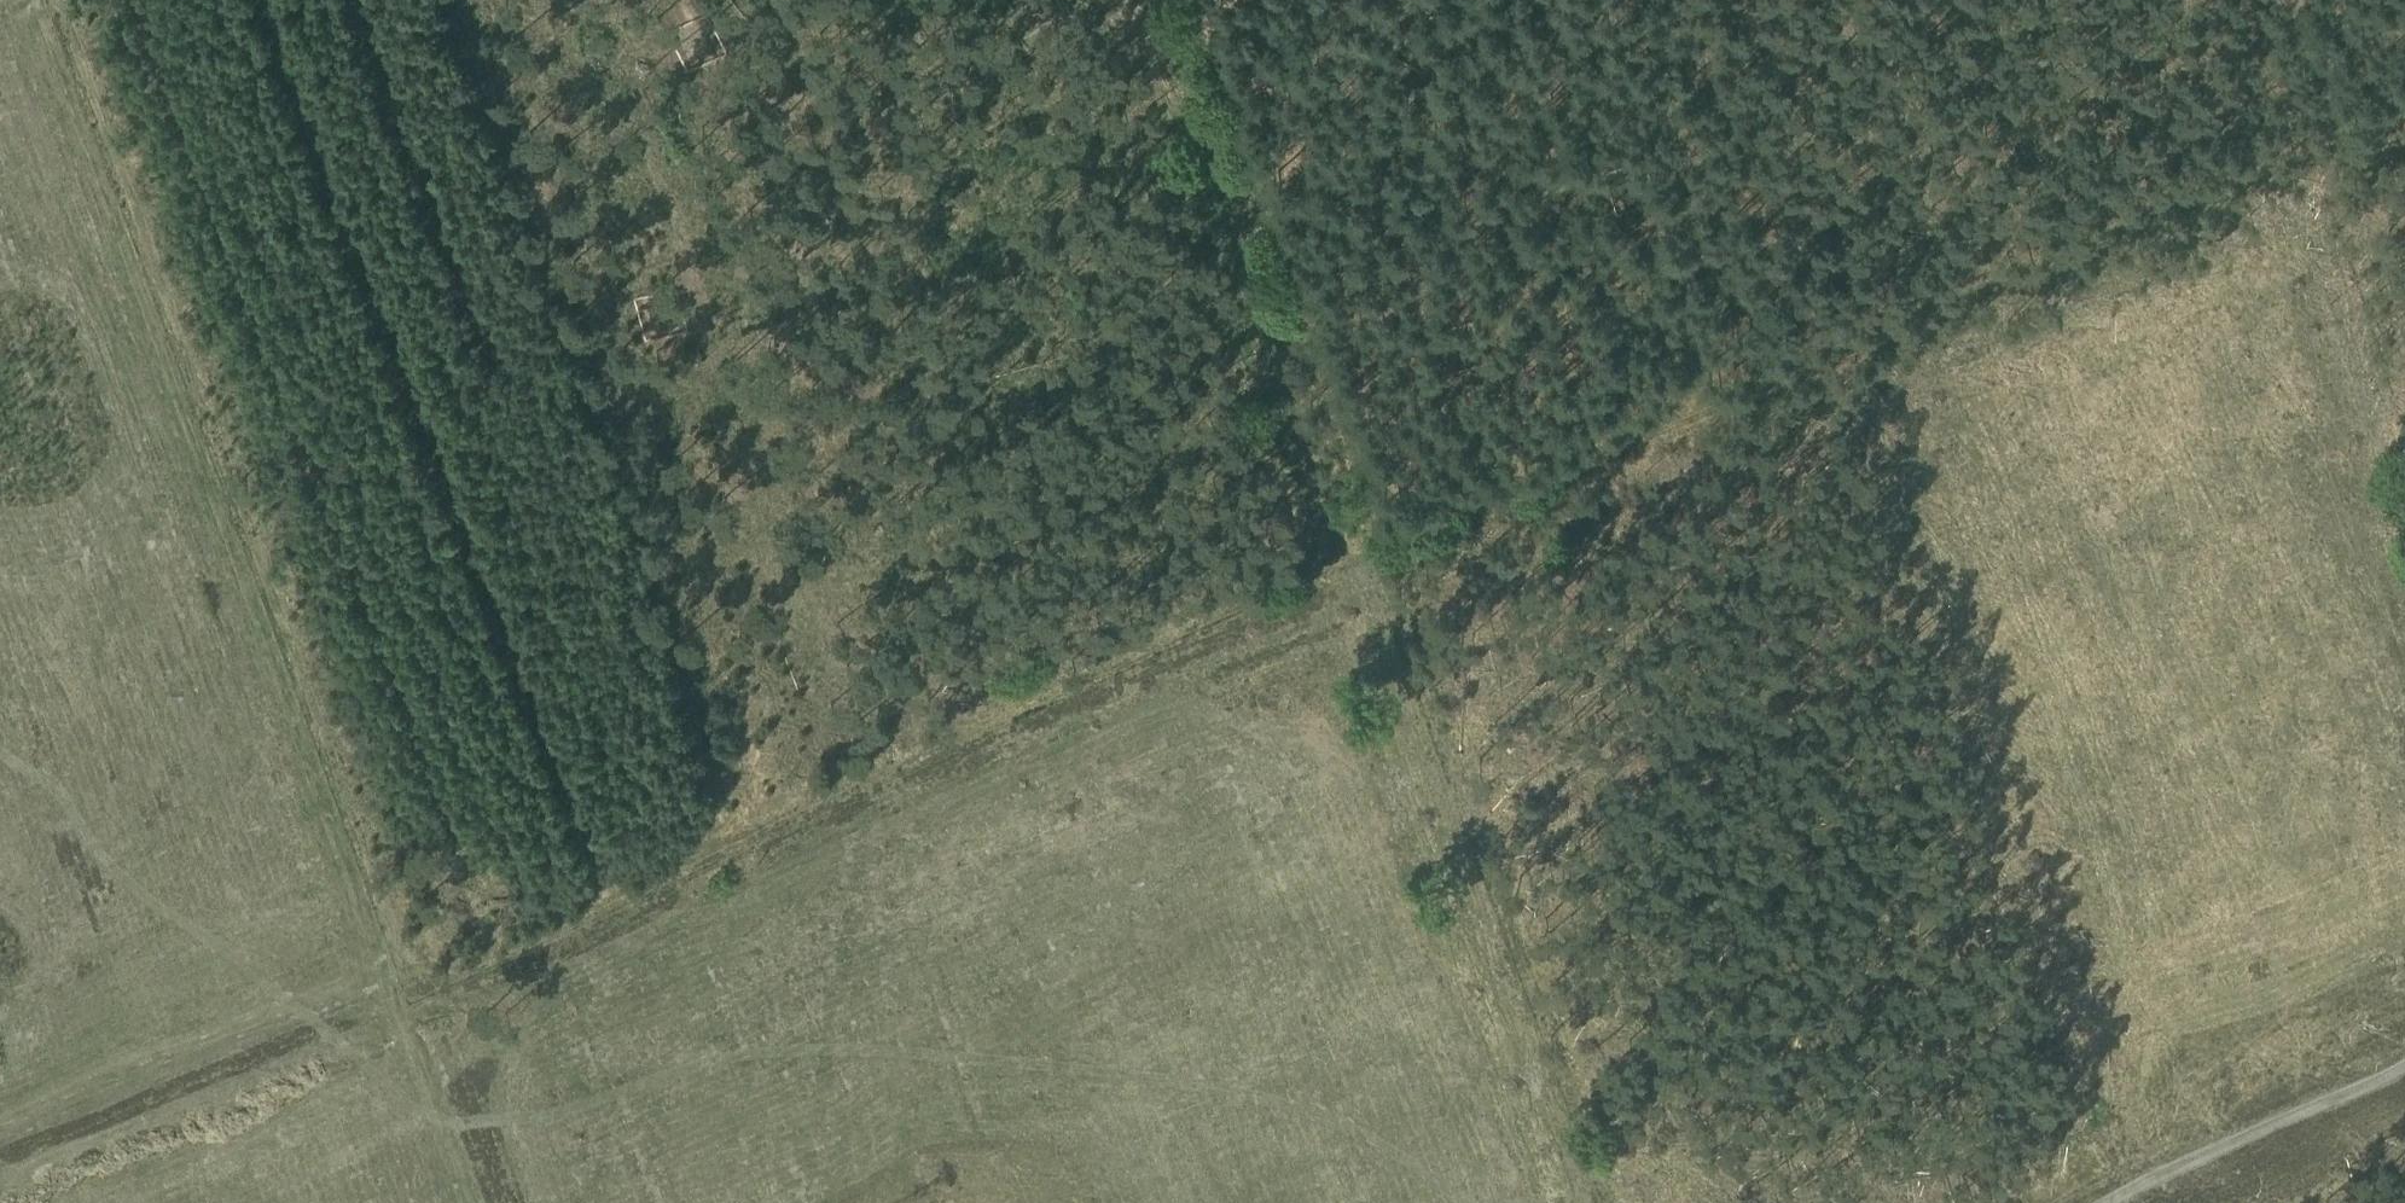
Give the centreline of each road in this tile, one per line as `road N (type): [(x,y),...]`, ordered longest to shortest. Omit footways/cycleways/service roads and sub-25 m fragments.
road 1 (track): [(2404,1074),(2134,1202)]

